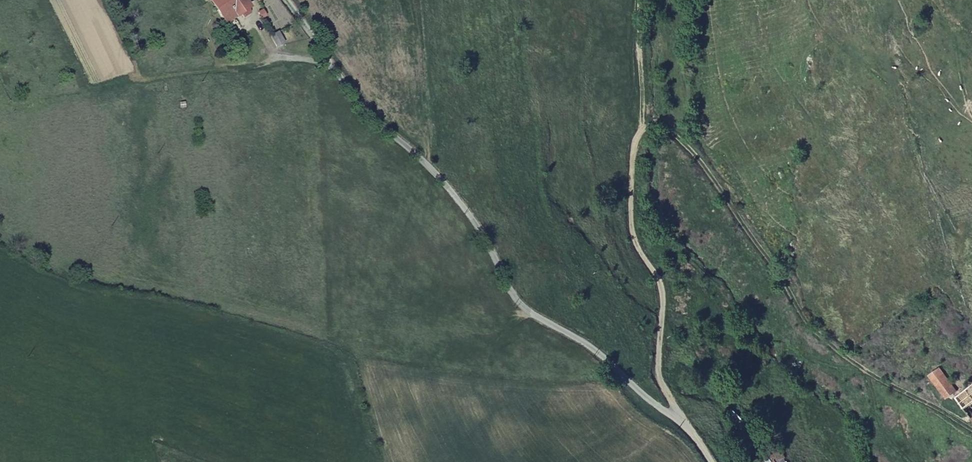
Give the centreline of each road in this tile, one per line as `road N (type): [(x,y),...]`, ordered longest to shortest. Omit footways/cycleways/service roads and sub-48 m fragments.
road 1 (unclassified): [(711,461),(613,365),(522,306),(451,191),(378,123),(329,62)]
road 2 (track): [(276,55),(259,65),(101,89)]

